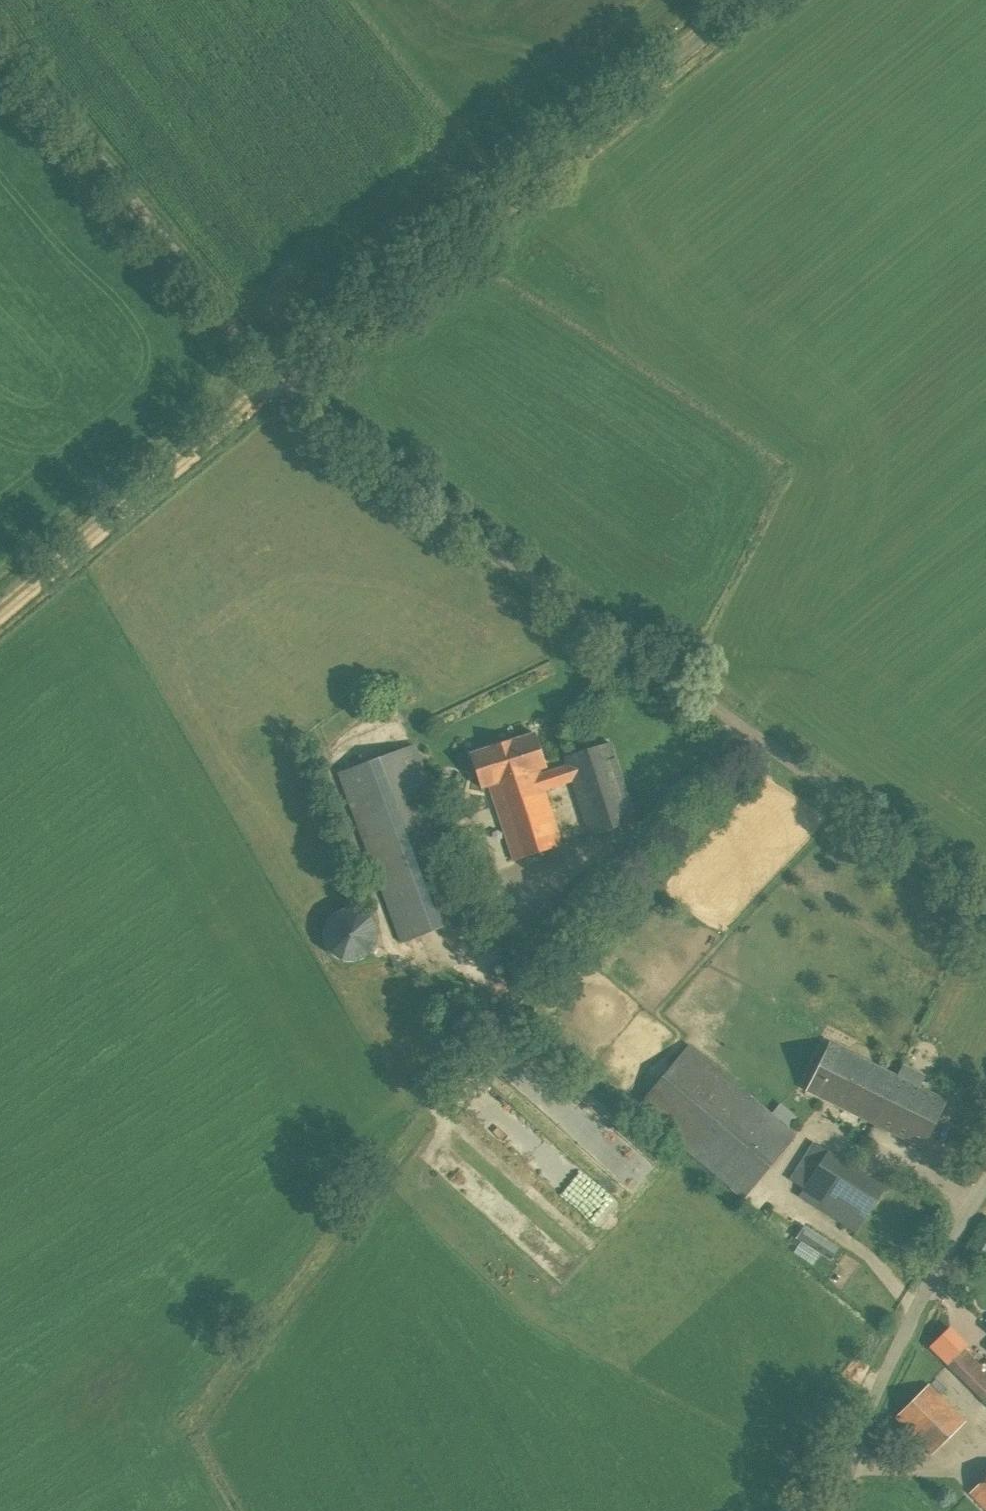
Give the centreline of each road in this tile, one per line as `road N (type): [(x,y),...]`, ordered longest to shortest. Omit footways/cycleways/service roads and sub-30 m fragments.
road 1 (unclassified): [(985,898),(699,698),(281,378)]
road 2 (unclassified): [(281,378),(744,0)]
road 3 (unclassified): [(281,378),(0,32)]
road 4 (track): [(0,614),(281,378)]
road 5 (unclassified): [(834,1510),(905,1331),(985,1185)]

